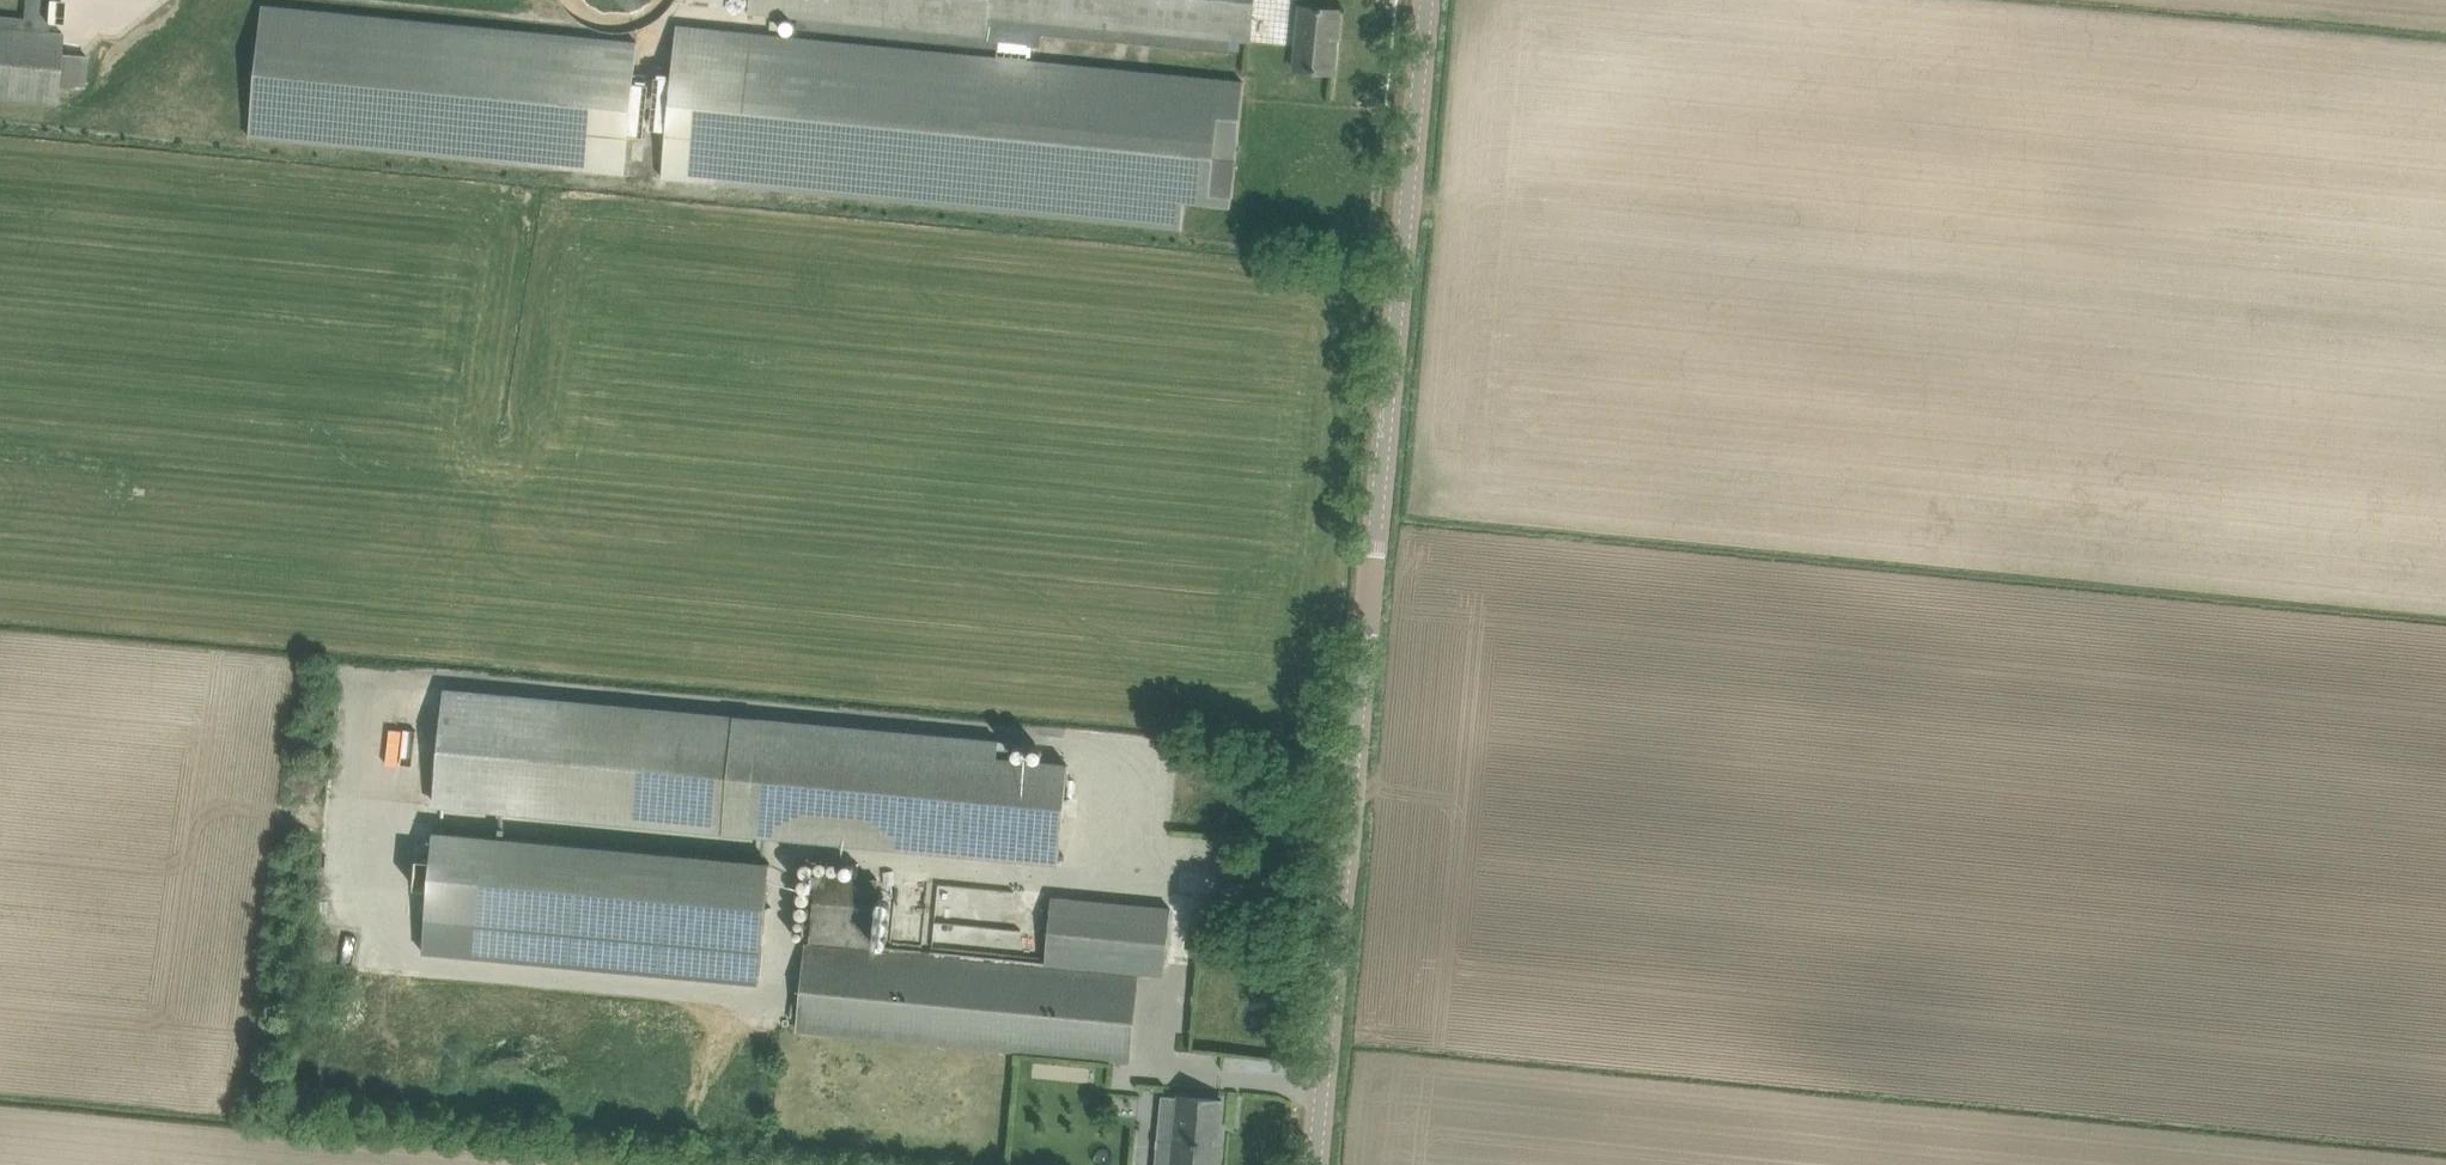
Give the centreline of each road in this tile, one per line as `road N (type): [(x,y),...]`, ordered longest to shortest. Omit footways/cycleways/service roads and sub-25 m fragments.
road 1 (tertiary): [(1311,1164),(1416,0)]

